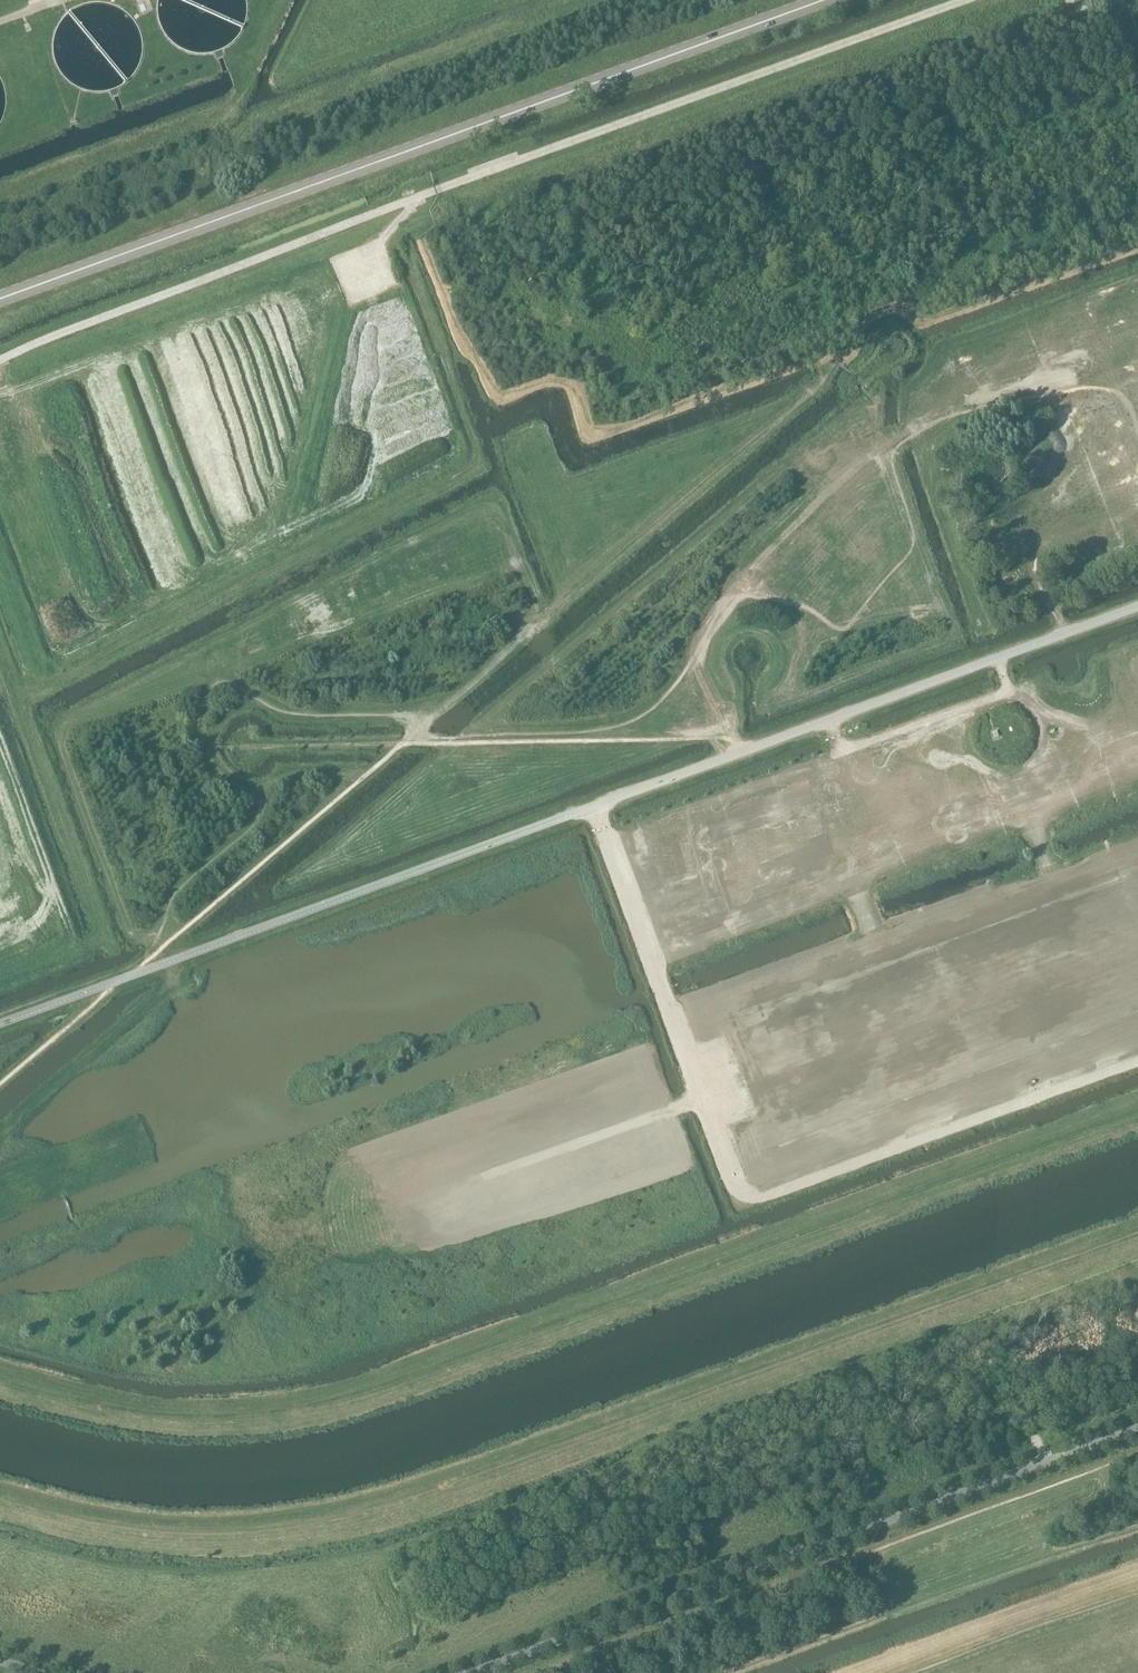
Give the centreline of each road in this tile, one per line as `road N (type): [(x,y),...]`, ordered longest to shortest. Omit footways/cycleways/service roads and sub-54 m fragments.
road 1 (secondary): [(0,299),(825,0)]
road 2 (track): [(1137,1060),(767,1197),(738,1192),(591,807)]
road 3 (unclassified): [(474,1672),(1137,1428)]
road 4 (track): [(0,729),(69,941),(61,953),(0,975)]
road 5 (track): [(828,719),(841,751),(1009,690),(997,657)]
road 6 (track): [(299,511),(351,303)]

